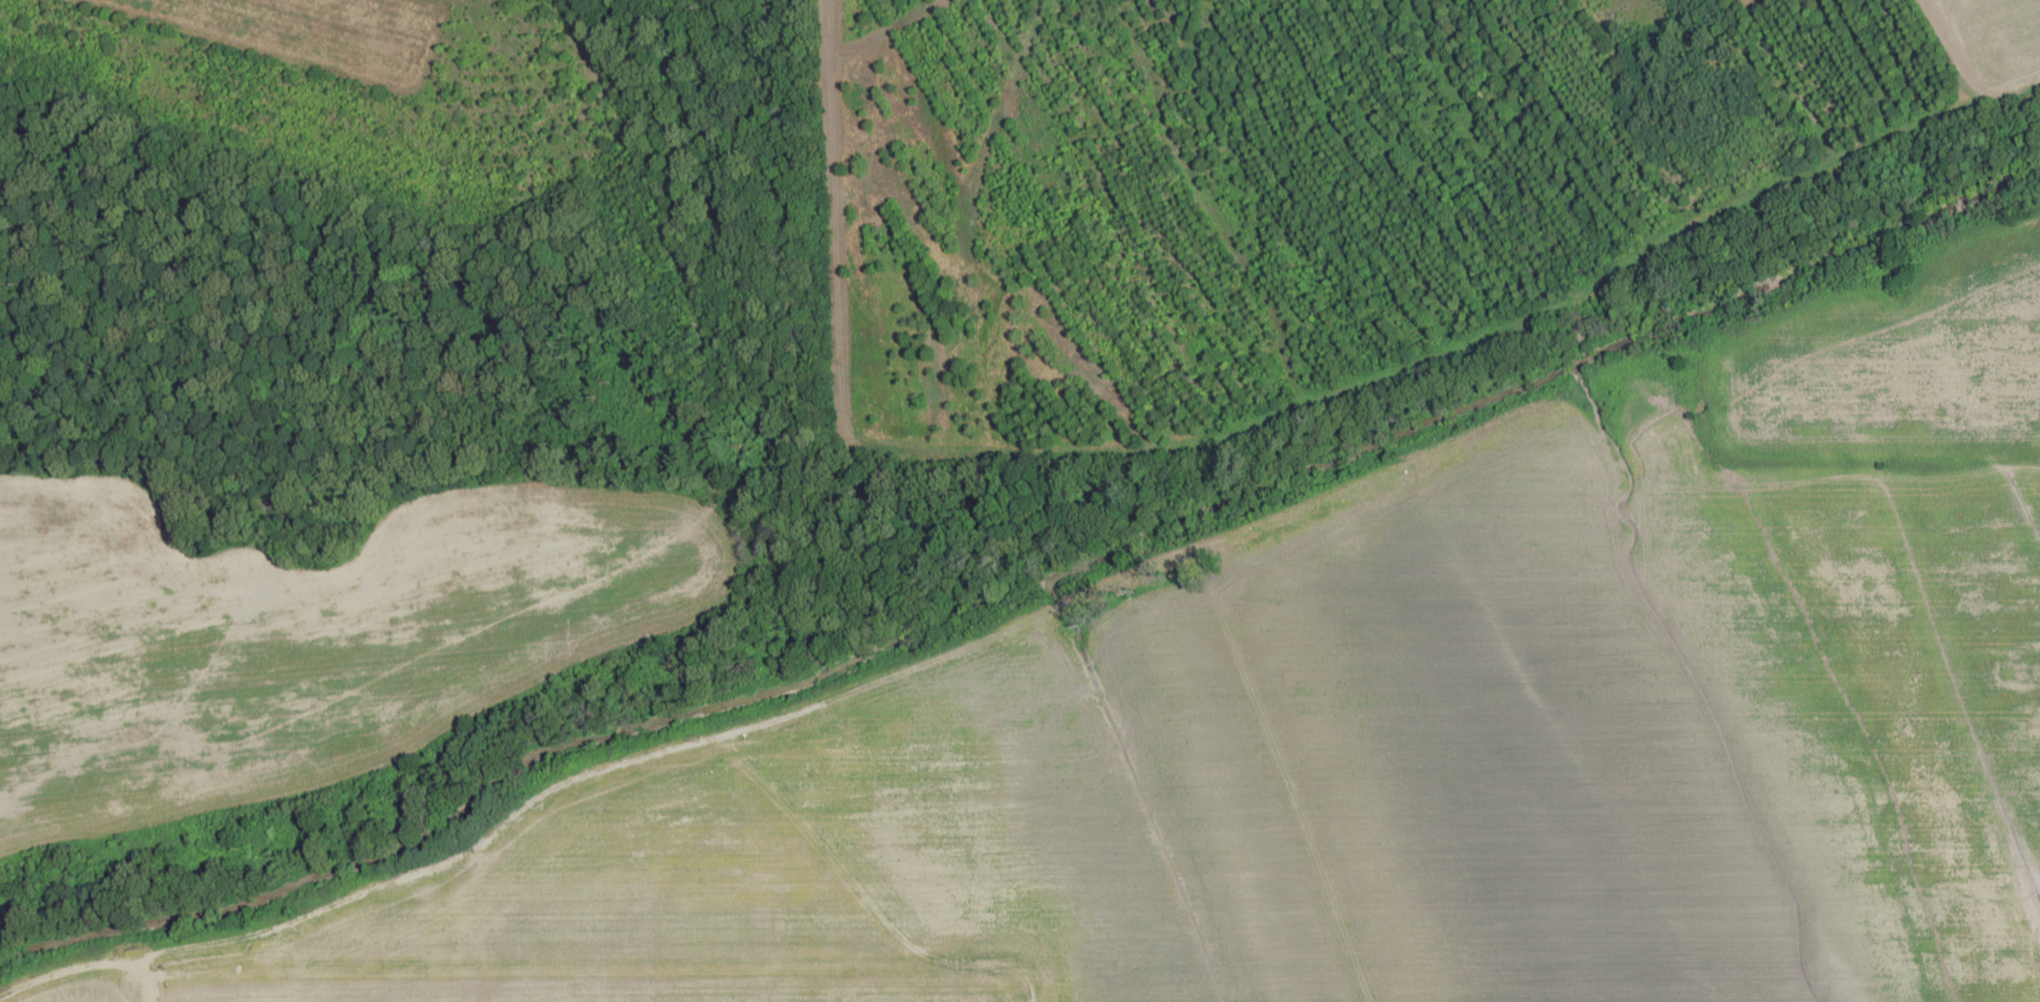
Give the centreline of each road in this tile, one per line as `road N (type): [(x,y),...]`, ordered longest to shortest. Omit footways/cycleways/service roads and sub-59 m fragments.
road 1 (track): [(825,440),(818,0)]
road 2 (track): [(1922,0),(1984,104),(2039,81)]

